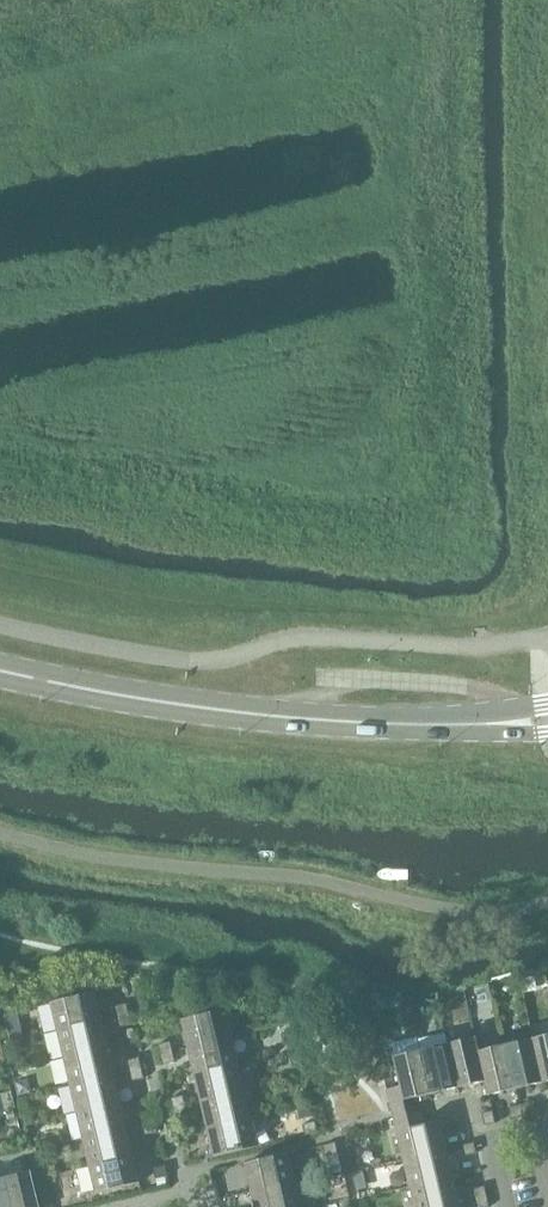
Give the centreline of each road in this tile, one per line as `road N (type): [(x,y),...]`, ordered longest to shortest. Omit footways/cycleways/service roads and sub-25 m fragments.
road 1 (secondary): [(0,672),(325,723),(547,723)]

